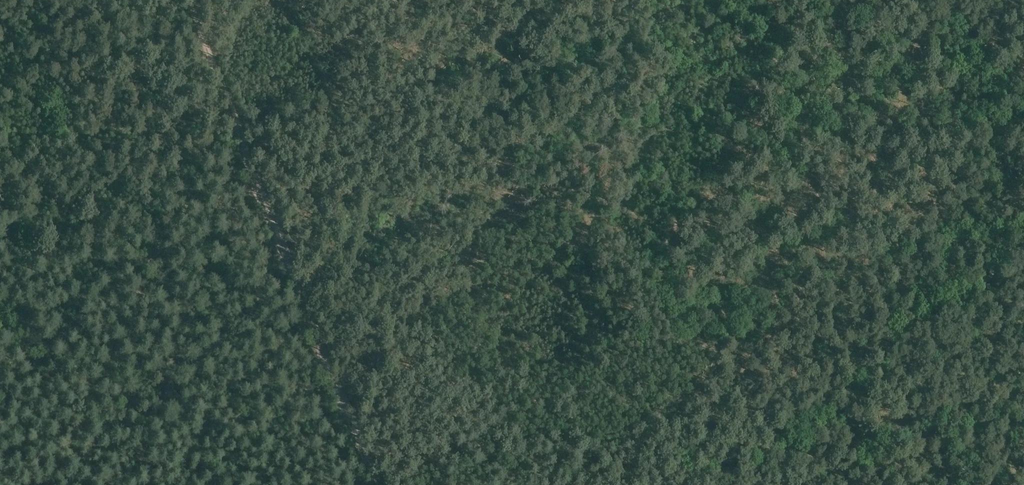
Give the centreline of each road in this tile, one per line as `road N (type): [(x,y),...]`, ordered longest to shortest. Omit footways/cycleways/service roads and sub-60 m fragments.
road 1 (track): [(1023,249),(895,342),(768,458),(699,464),(664,484)]

